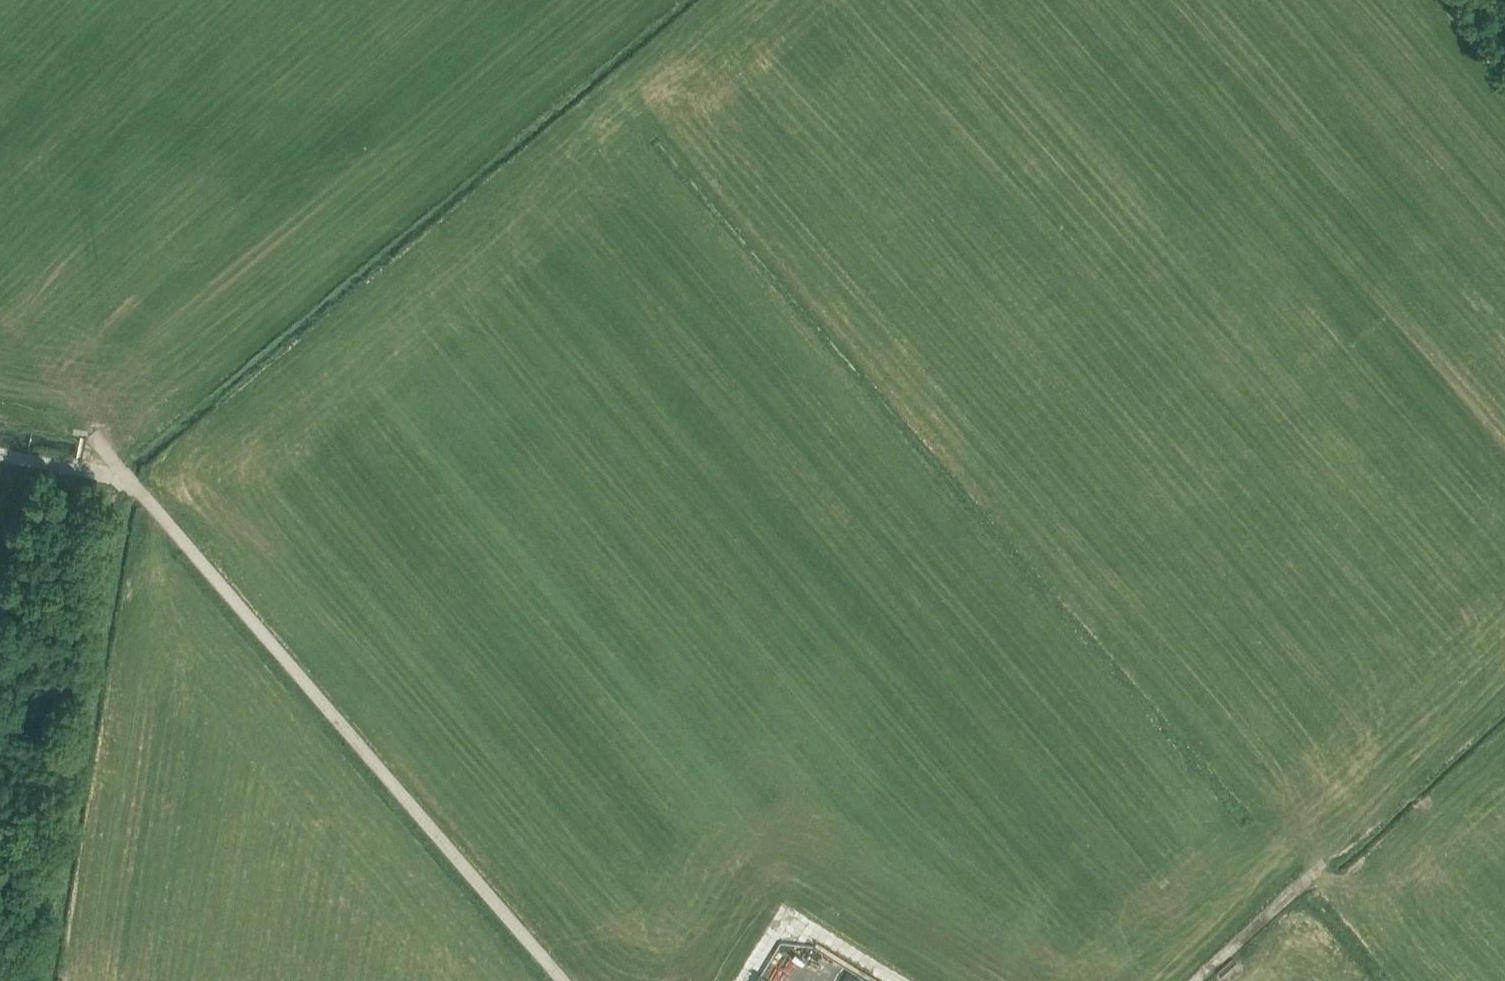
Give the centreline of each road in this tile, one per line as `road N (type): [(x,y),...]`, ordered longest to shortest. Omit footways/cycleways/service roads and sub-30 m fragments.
road 1 (track): [(106,454),(568,980)]
road 2 (track): [(1197,980),(1324,867)]

